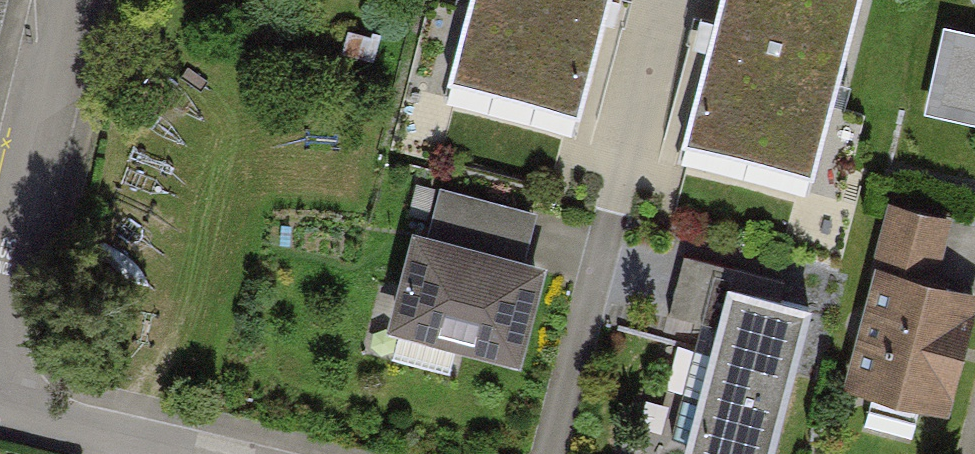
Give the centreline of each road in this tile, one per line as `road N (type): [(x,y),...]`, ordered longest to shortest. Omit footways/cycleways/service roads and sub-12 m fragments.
road 1 (residential): [(0,259),(63,0)]
road 2 (residential): [(208,453),(0,405)]

